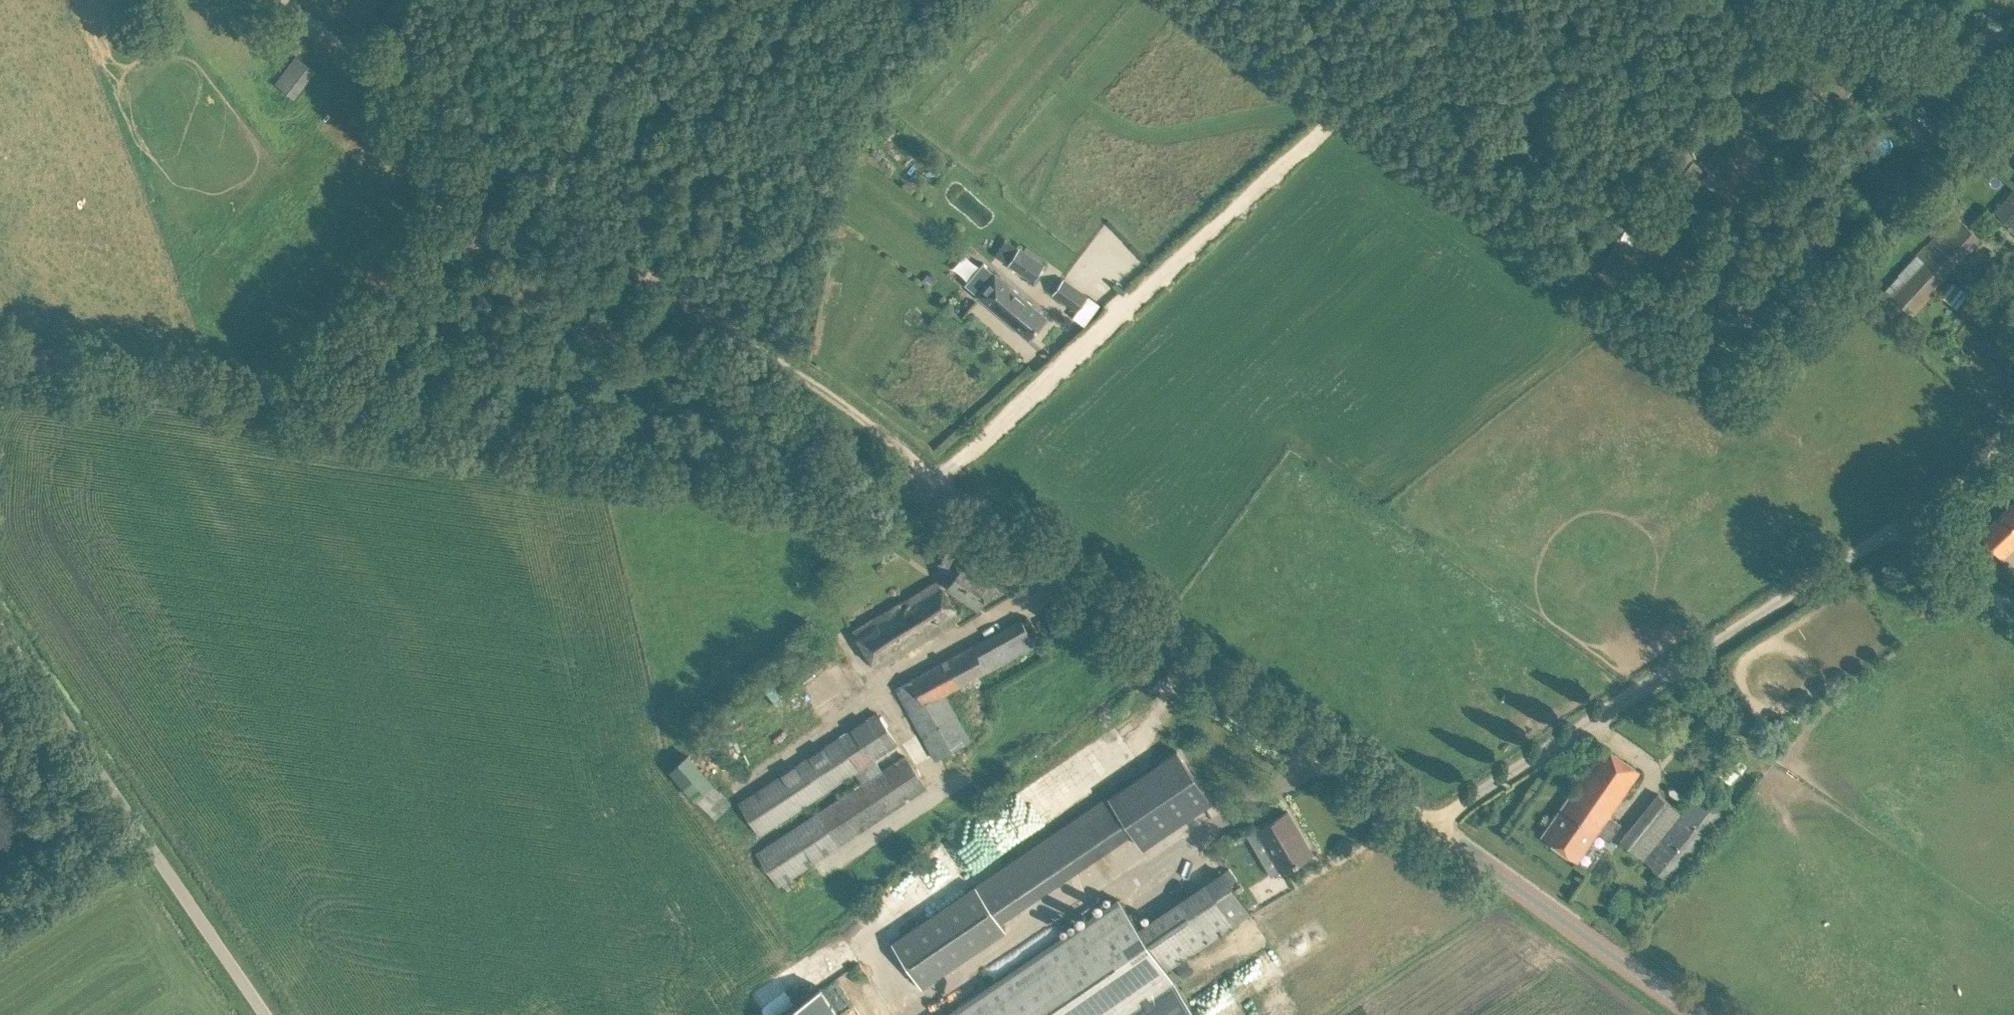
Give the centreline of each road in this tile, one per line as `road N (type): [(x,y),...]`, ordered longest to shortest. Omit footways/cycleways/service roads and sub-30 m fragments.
road 1 (unclassified): [(1428,825),(1010,531),(930,488),(0,357)]
road 2 (track): [(1464,0),(930,488),(917,462),(562,200),(375,76),(295,11)]
road 3 (unclassified): [(1428,825),(1898,524),(2013,426)]
road 4 (unclassified): [(265,1014),(0,630)]
road 5 (unclassified): [(1697,1014),(1428,825)]
road 6 (track): [(2013,77),(1905,40),(1802,145)]
road 7 (track): [(2013,609),(1898,524)]
road 8 (unclassified): [(1905,40),(1789,0)]

